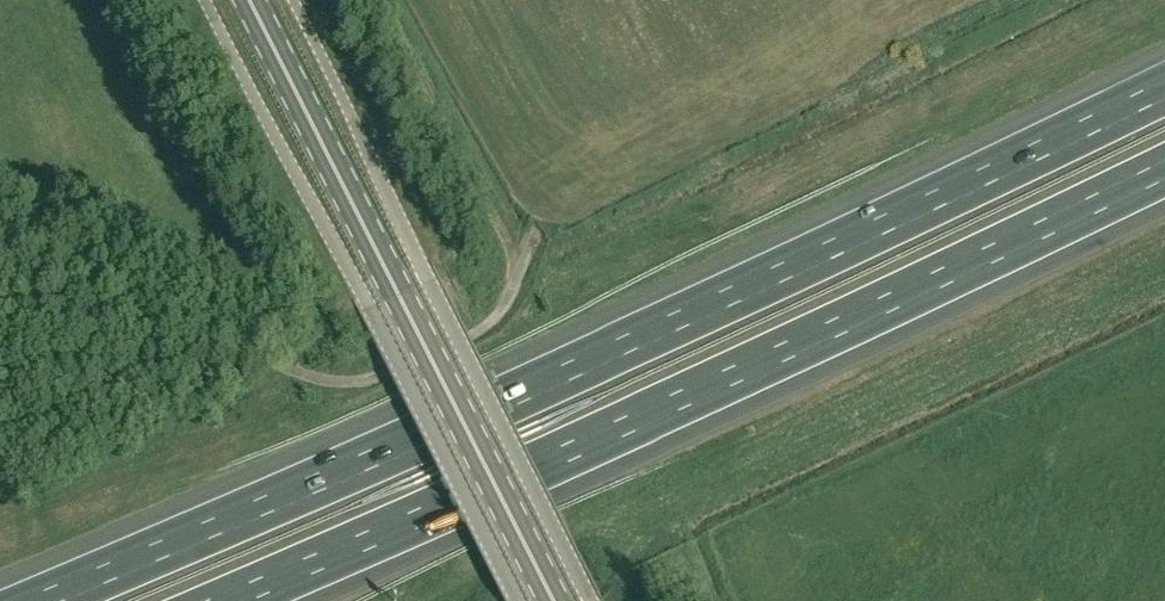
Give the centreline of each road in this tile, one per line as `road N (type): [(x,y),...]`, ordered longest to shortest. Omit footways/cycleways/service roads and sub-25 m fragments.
road 1 (motorway): [(1164,89),(736,294),(38,600)]
road 2 (motorway): [(226,600),(1164,170)]
road 3 (secondary): [(555,600),(251,0)]
road 4 (track): [(0,241),(281,363),(357,382),(491,323),(520,277)]

